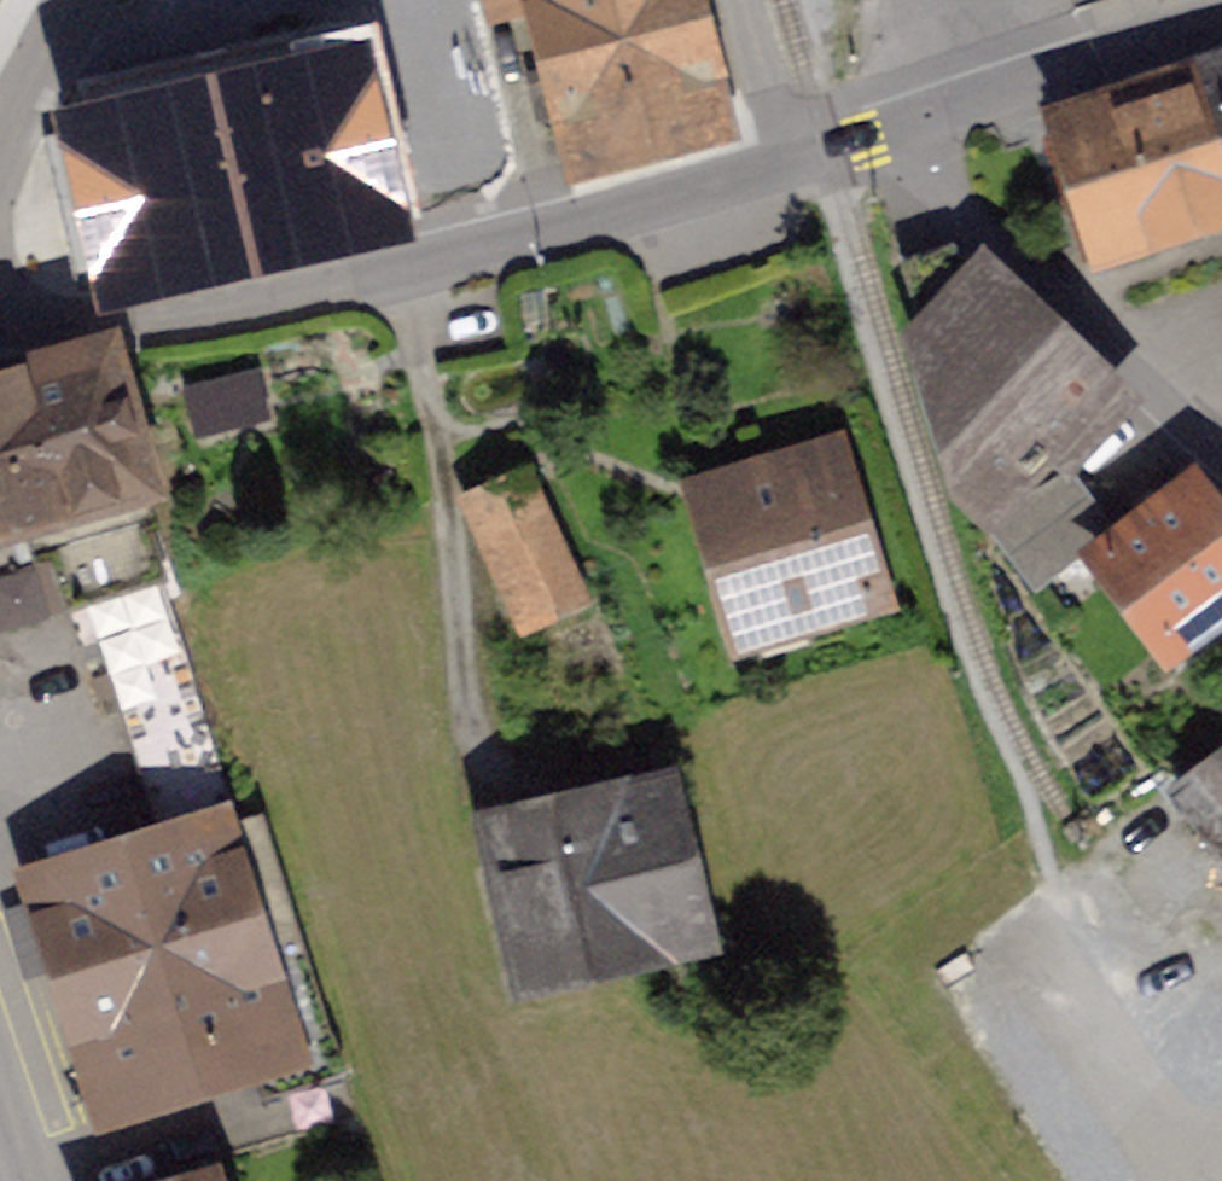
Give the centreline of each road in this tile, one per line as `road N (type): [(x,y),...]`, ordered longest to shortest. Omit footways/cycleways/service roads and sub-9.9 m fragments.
road 1 (residential): [(0,311),(116,323),(415,266),(807,167),(883,139)]
road 2 (residential): [(883,139),(1221,445)]
road 3 (residential): [(1047,77),(1221,28)]
road 4 (residential): [(0,163),(73,0)]
road 5 (residential): [(883,139),(1047,77)]

